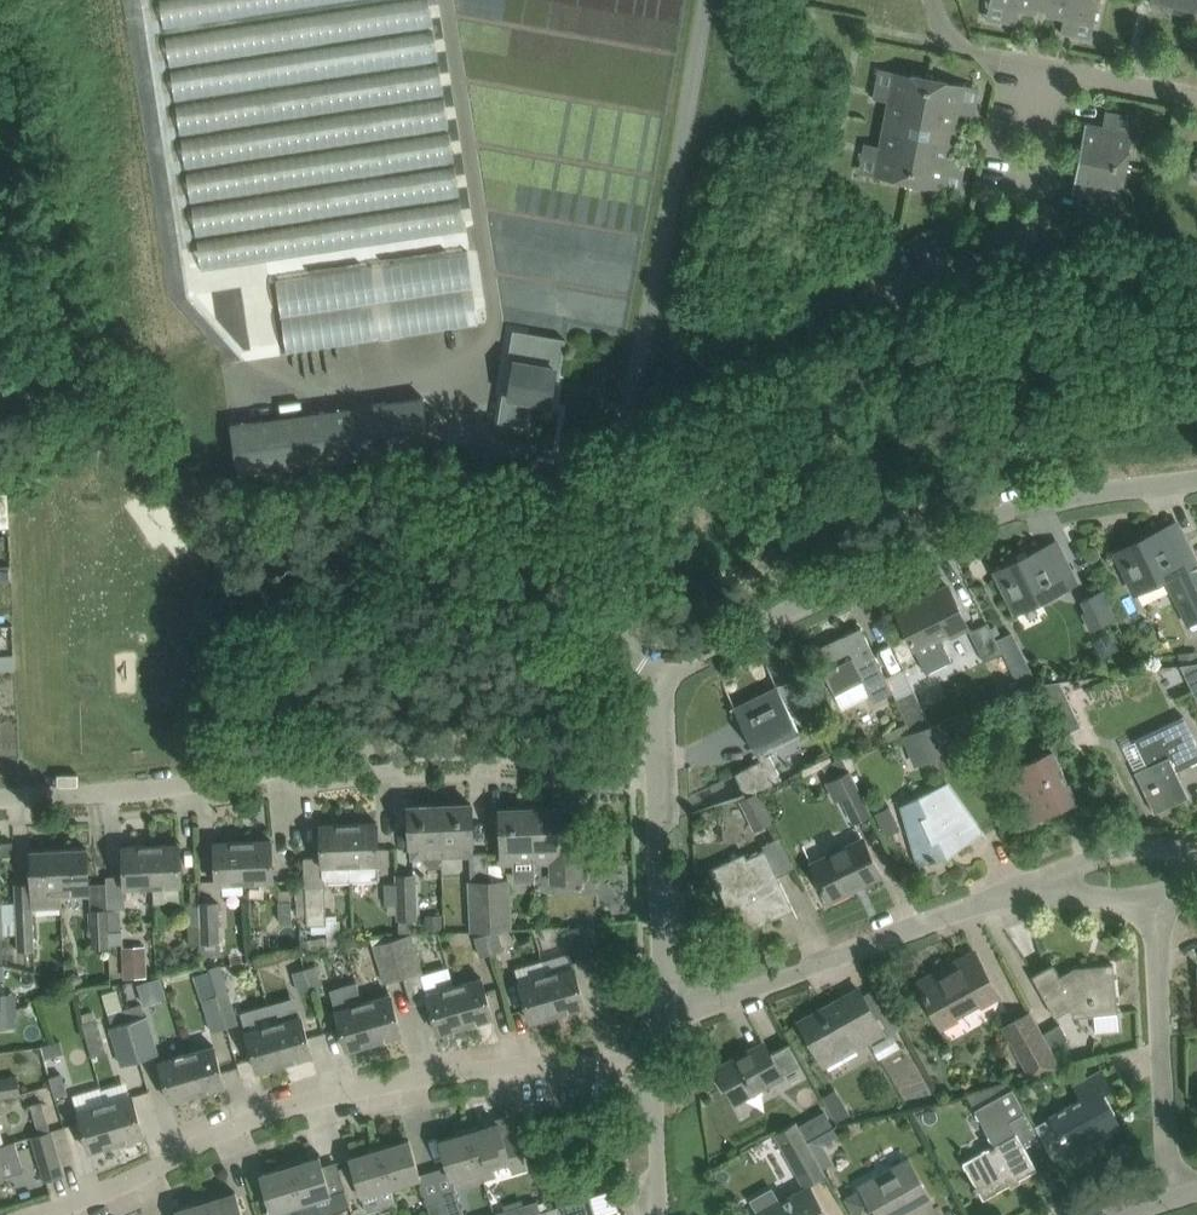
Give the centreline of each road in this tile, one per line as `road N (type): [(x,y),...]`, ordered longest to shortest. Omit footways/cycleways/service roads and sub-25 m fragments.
road 1 (unclassified): [(661,671),(617,600),(631,423),(708,0)]
road 2 (residential): [(0,798),(115,795),(450,754),(659,760)]
road 3 (residential): [(35,1214),(148,1173),(257,1114),(470,1072),(651,1069)]
road 4 (unclassified): [(661,671),(1009,509),(1092,488),(1196,476)]
road 5 (residential): [(666,1009),(704,1005),(1049,884)]
road 6 (residential): [(1165,1201),(1160,903)]
road 7 (unclassified): [(666,1009),(659,760)]
road 8 (residential): [(1049,884),(1105,851),(1196,851)]
road 9 (unclassified): [(653,1214),(651,1069)]

